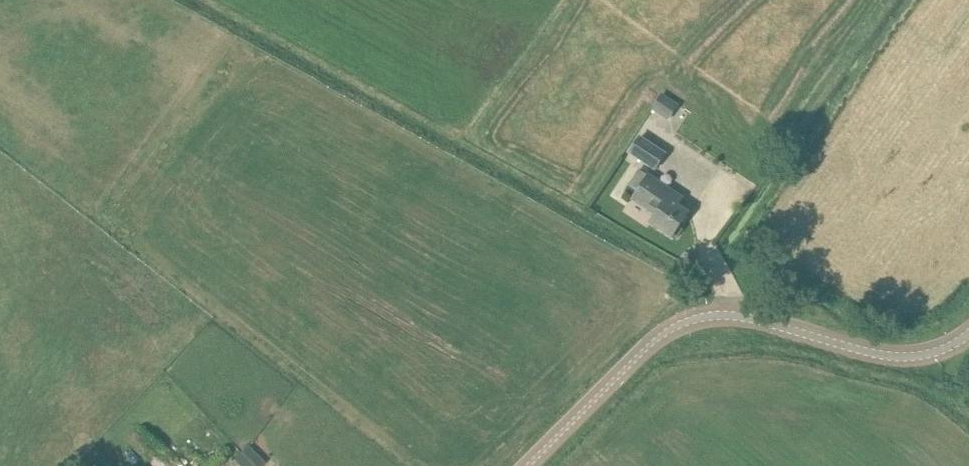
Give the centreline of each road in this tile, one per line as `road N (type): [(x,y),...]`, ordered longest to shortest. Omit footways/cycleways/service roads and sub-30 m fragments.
road 1 (tertiary): [(528,465),(651,348),(689,324),(762,324),(903,359),(948,349),(968,335)]

